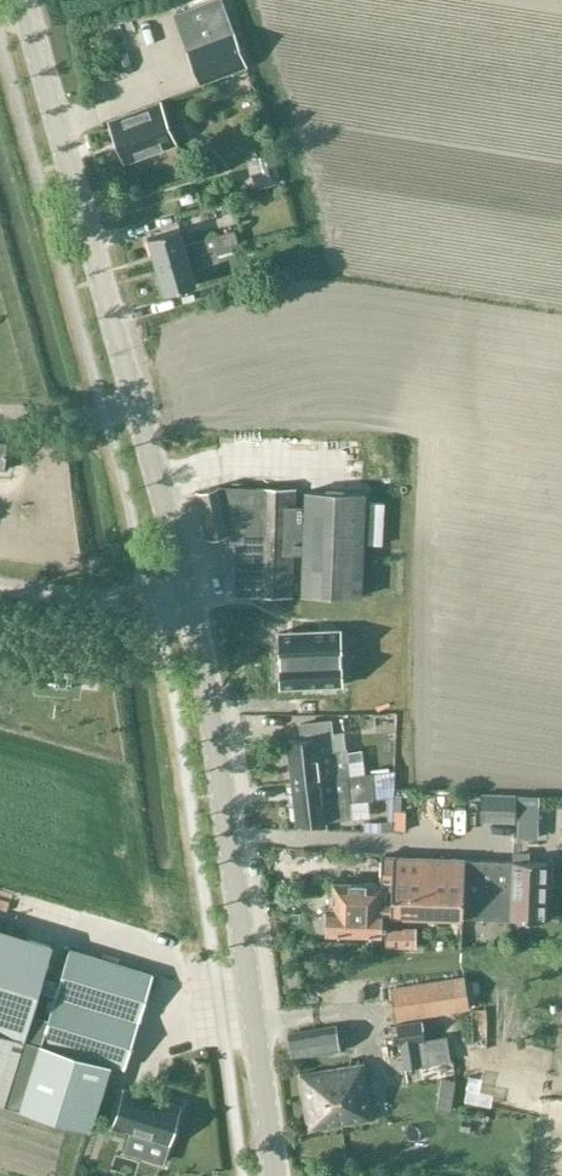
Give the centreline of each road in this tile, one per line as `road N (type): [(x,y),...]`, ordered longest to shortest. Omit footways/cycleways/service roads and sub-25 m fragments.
road 1 (tertiary): [(190,599),(26,0)]
road 2 (tertiary): [(274,1175),(190,599)]
road 3 (unclassified): [(190,599),(150,604),(0,588)]

